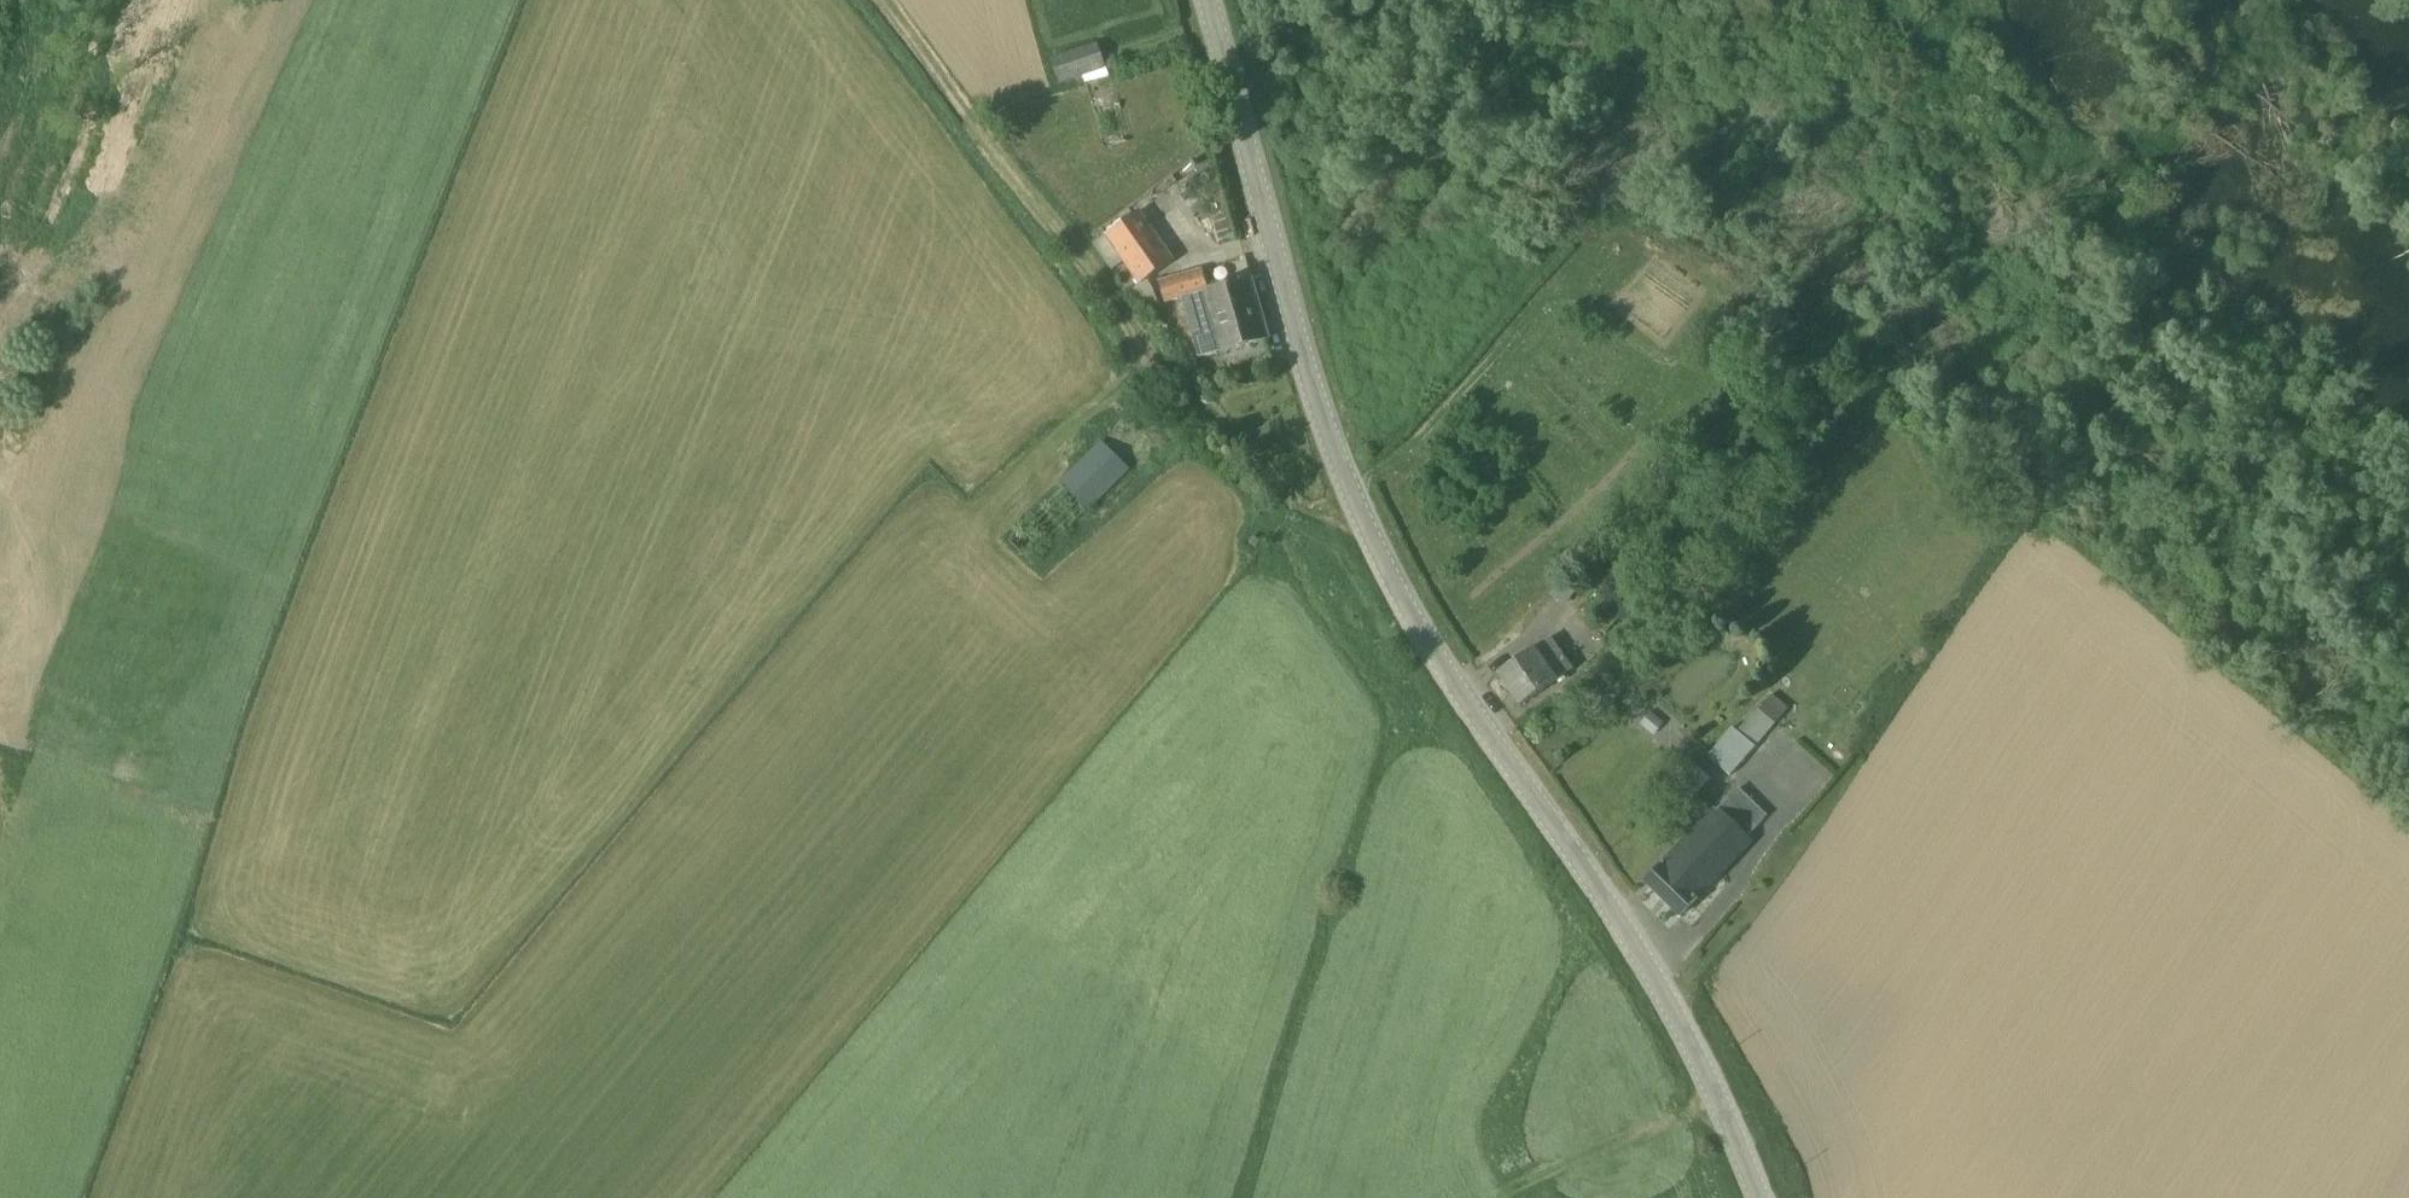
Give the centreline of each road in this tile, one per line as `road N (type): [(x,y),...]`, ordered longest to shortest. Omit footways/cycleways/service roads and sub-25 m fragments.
road 1 (secondary): [(1761,1197),(1654,976),(1406,608),(1361,516),(1306,366),(1207,0)]
road 2 (track): [(981,508),(1140,367),(1149,336),(885,0)]

